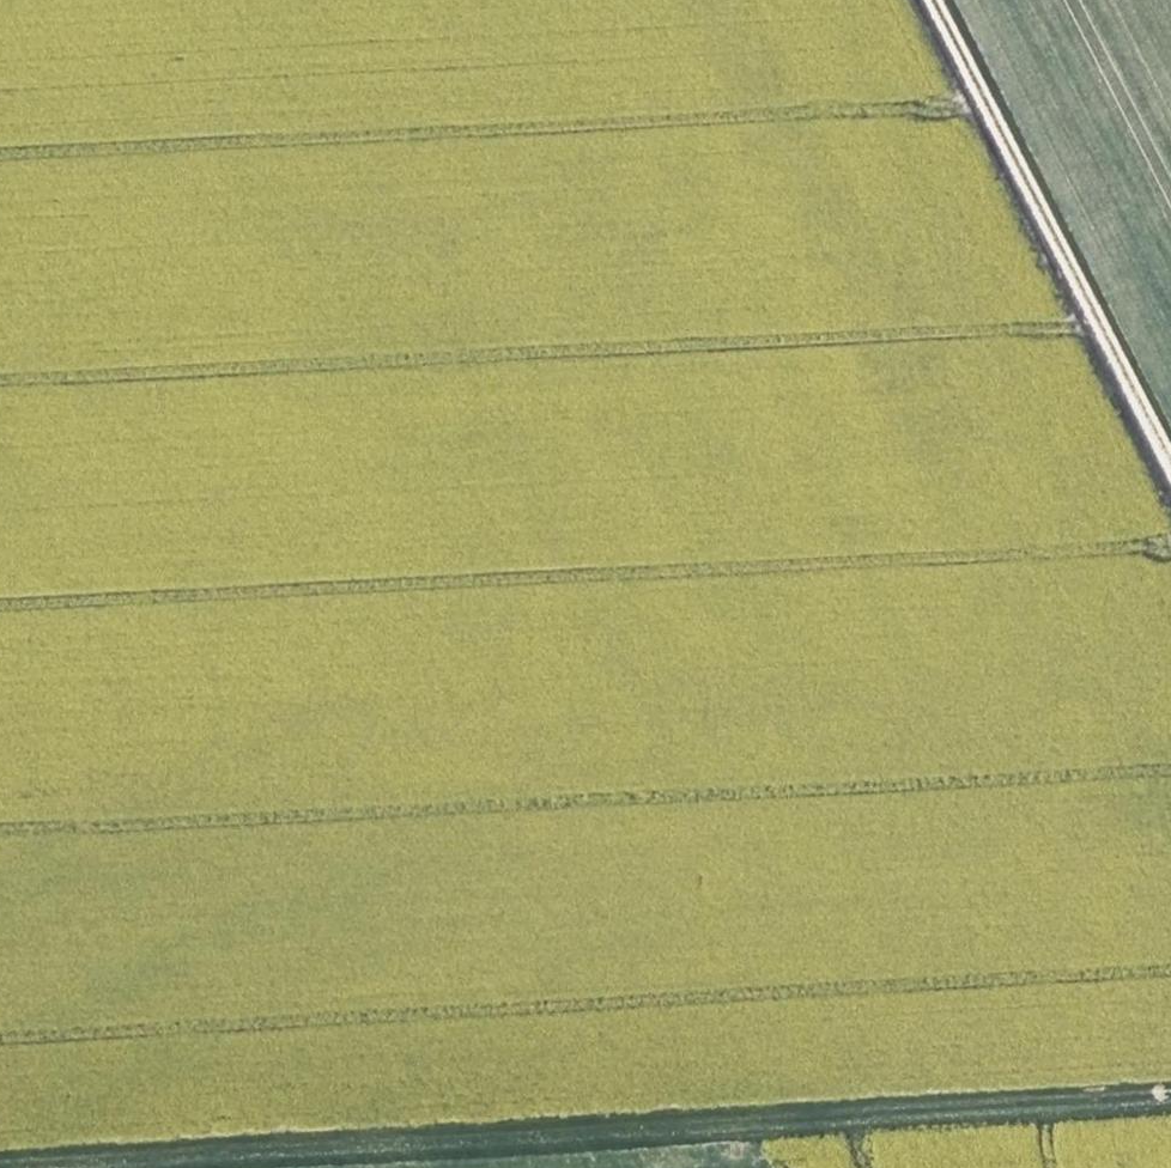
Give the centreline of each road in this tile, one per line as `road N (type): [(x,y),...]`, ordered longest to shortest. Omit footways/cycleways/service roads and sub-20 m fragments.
road 1 (track): [(0,1157),(1170,1096)]
road 2 (track): [(1170,483),(922,0)]

